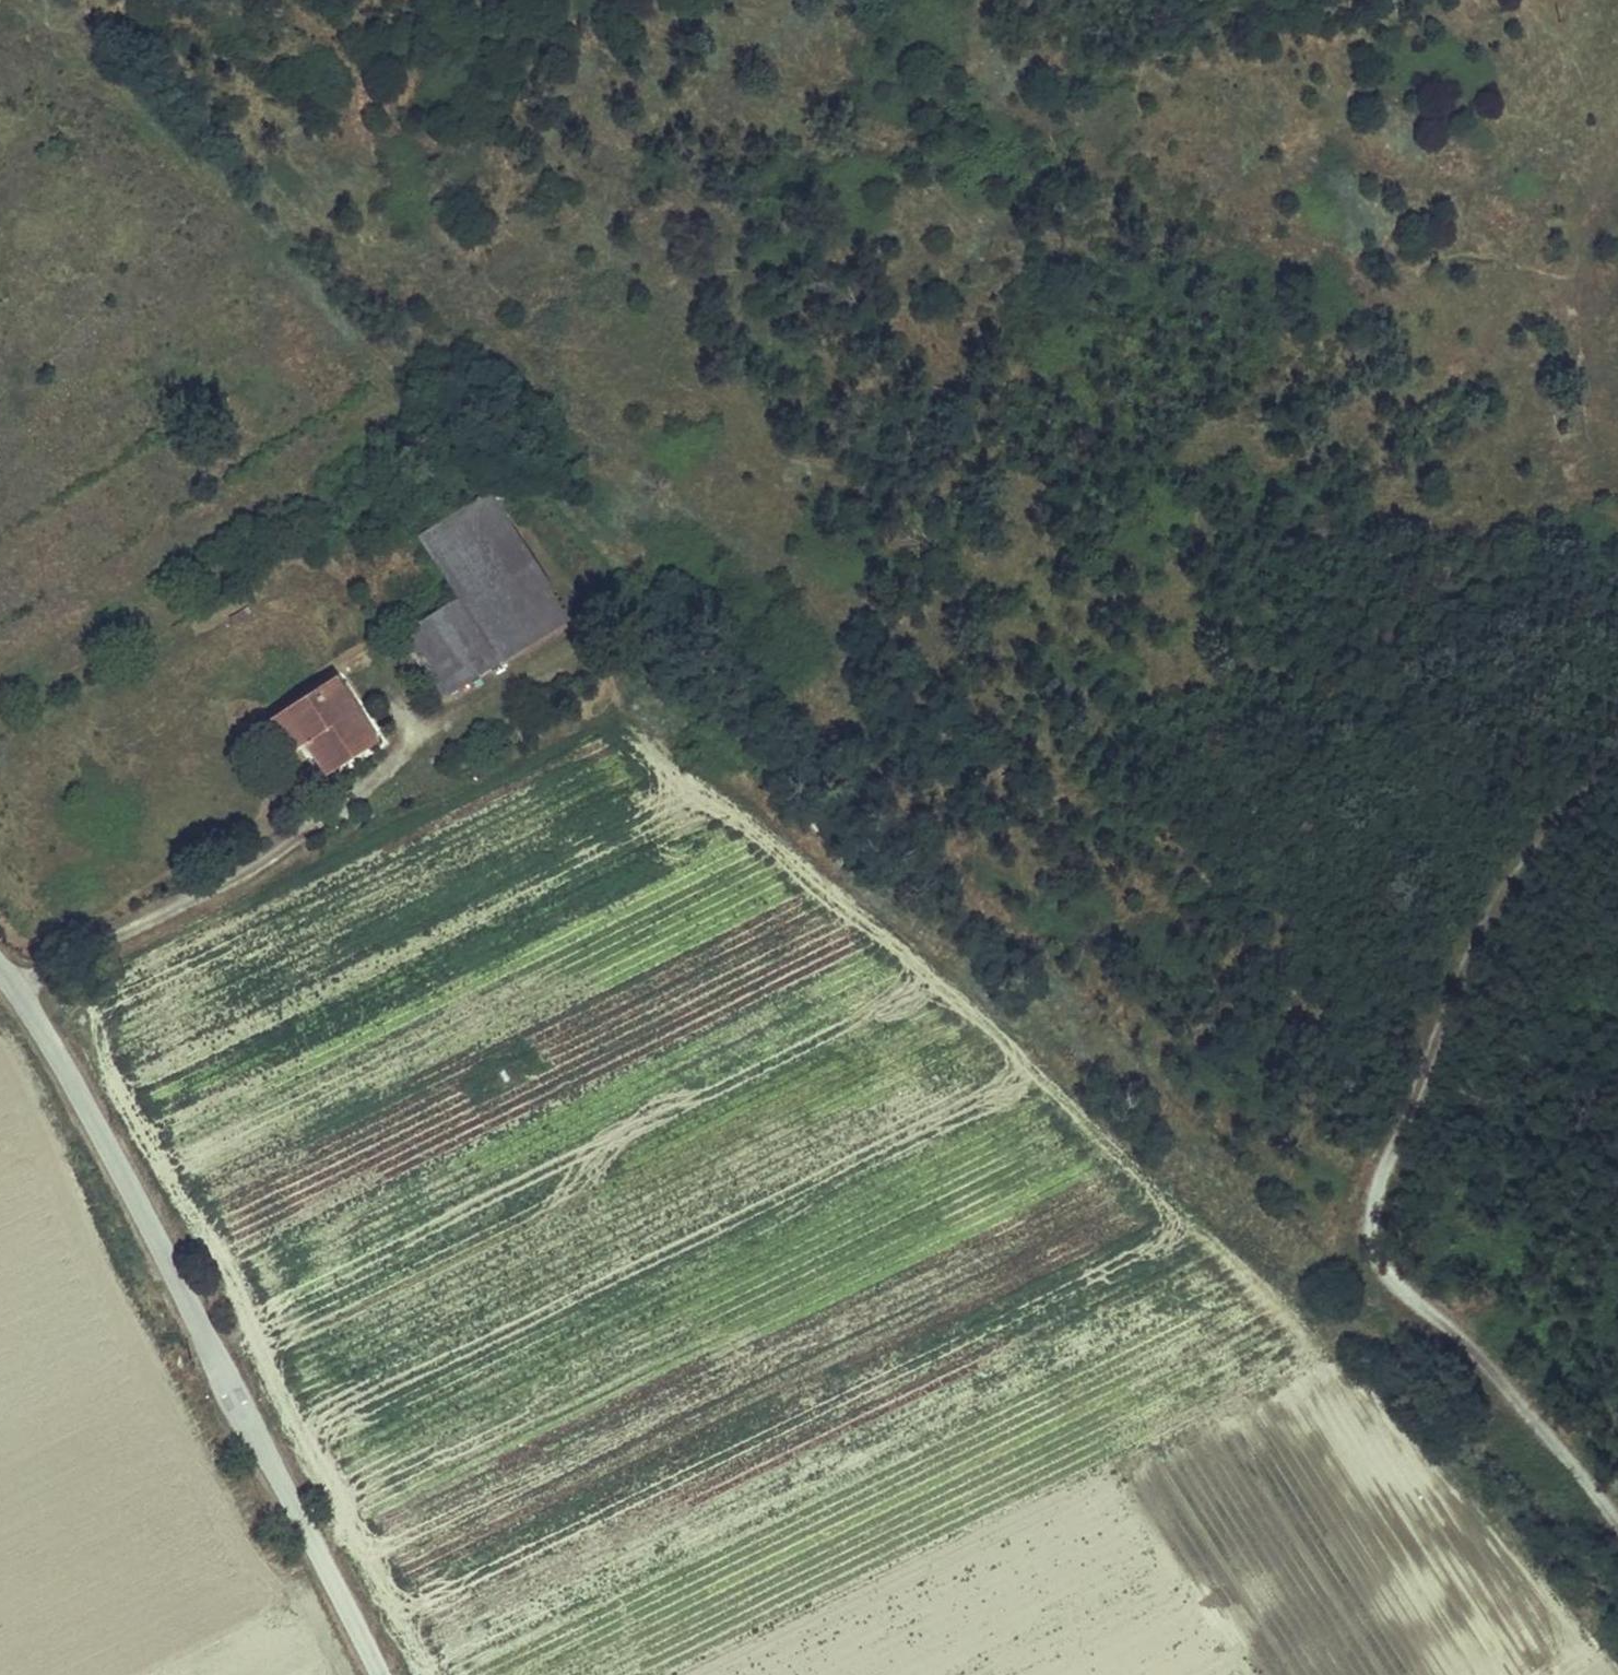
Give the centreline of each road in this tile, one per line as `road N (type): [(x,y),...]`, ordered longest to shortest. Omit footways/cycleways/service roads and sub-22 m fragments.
road 1 (unclassified): [(381,1674),(0,966)]

